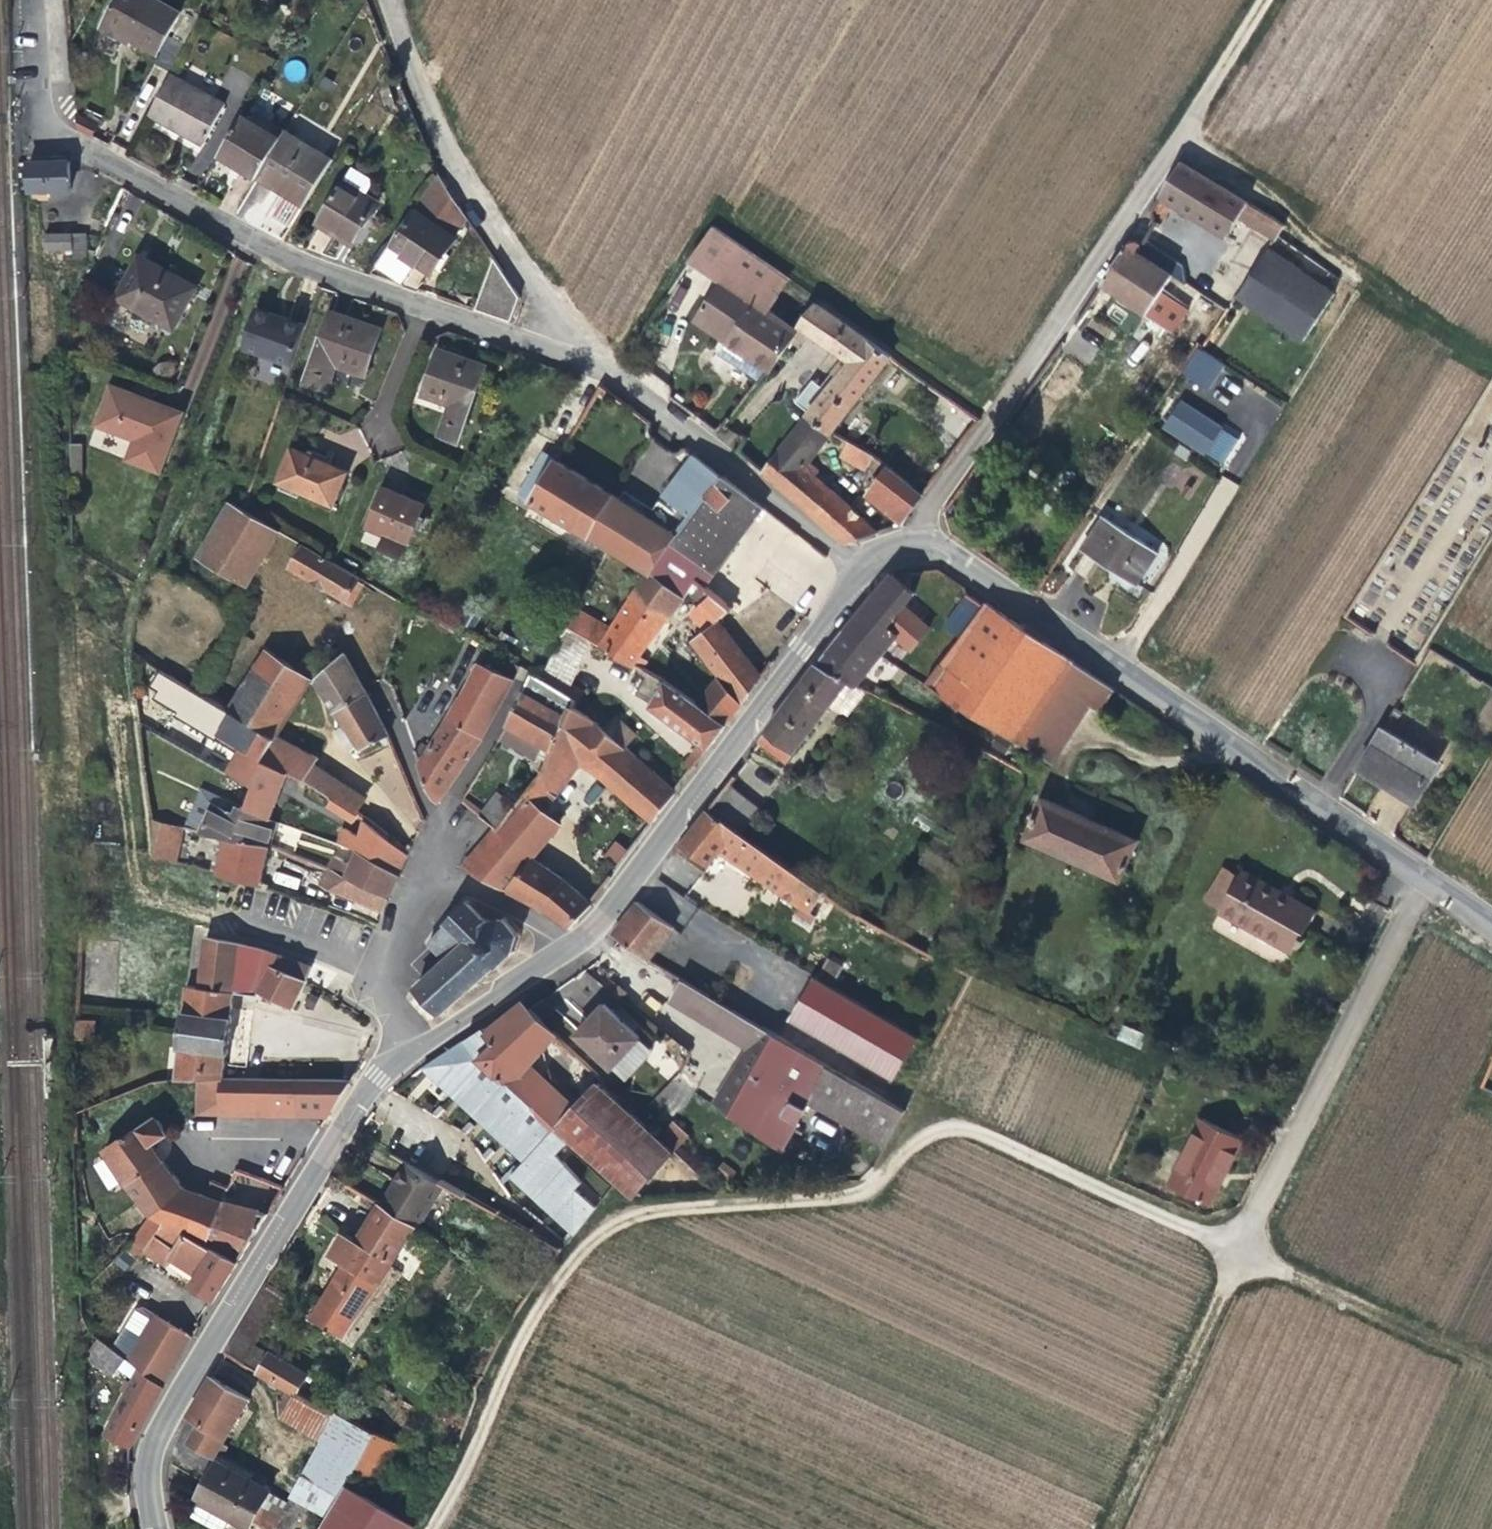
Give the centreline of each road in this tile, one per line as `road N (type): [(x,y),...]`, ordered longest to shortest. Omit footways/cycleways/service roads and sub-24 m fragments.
road 1 (track): [(438,1528),(601,1252),(682,1216),(862,1214),(897,1198),(928,1139),(974,1138),(1235,1250)]
road 2 (residential): [(604,361),(305,265),(58,138),(38,104),(25,0)]
road 3 (tertiary): [(1491,924),(947,558),(914,549)]
road 4 (tertiary): [(393,1064),(376,1076),(157,1438),(150,1471),(156,1528)]
road 5 (residential): [(914,549),(1010,387),(1179,140)]
road 6 (tertiary): [(866,568),(614,903),(566,947)]
road 7 (residential): [(604,361),(445,144),(392,0)]
road 8 (track): [(1235,1250),(1427,876)]
road 9 (residential): [(393,1064),(384,1005),(394,938),(419,895),(451,886),(482,895),(566,947)]
road 10 (residential): [(866,568),(604,361)]
road 11 (track): [(1105,1528),(1235,1250)]
road 12 (track): [(1235,1250),(1491,1362)]
road 13 (track): [(1355,289),(1366,269),(1179,140)]
road 14 (tertiary): [(566,947),(393,1064)]
road 15 (track): [(1266,0),(1179,140)]
road 16 (track): [(1355,289),(1491,375)]

